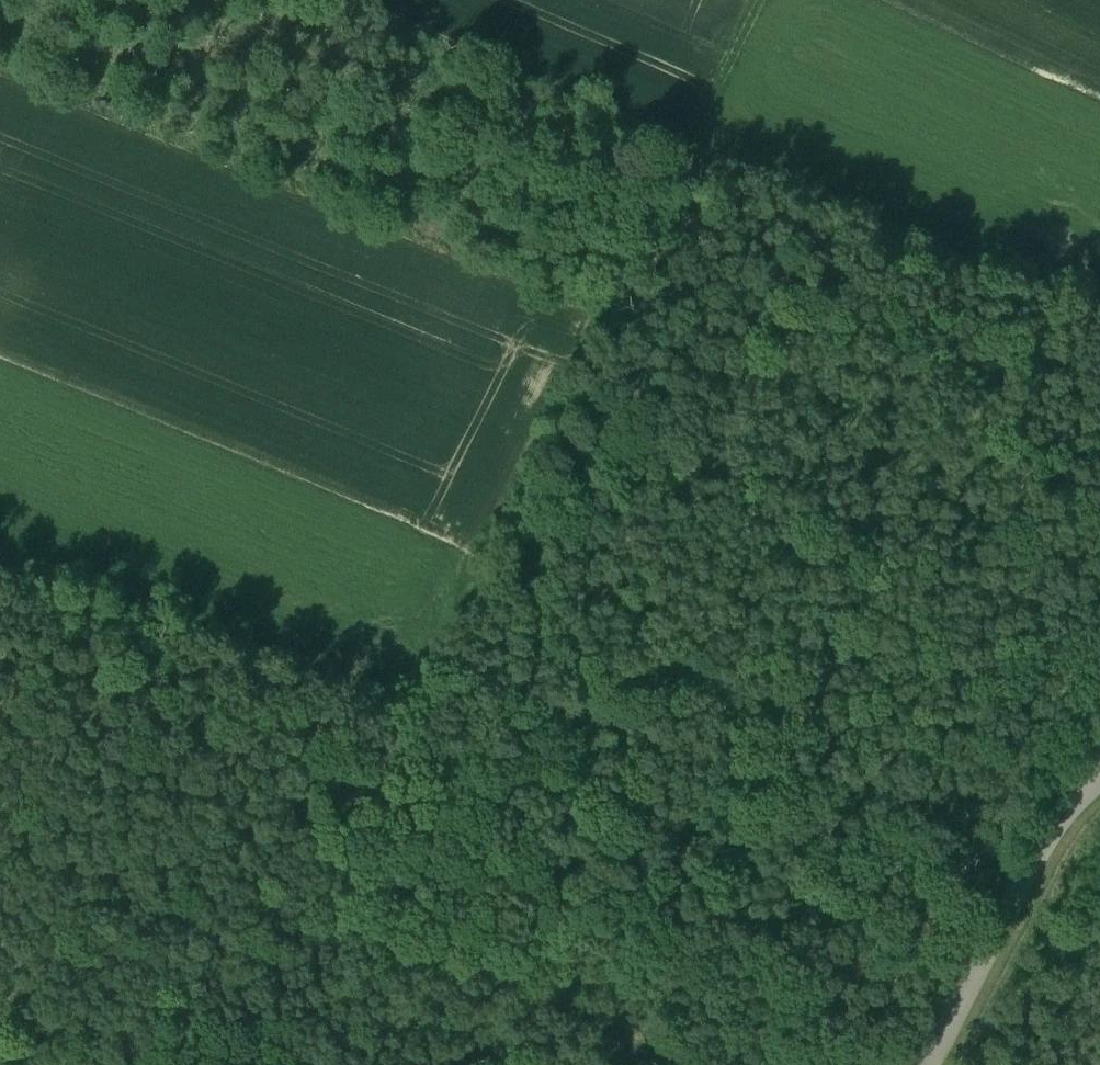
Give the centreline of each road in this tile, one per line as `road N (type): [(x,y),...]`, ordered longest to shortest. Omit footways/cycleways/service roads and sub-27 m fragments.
road 1 (track): [(764,0),(228,1064)]
road 2 (track): [(1099,684),(897,1064)]

